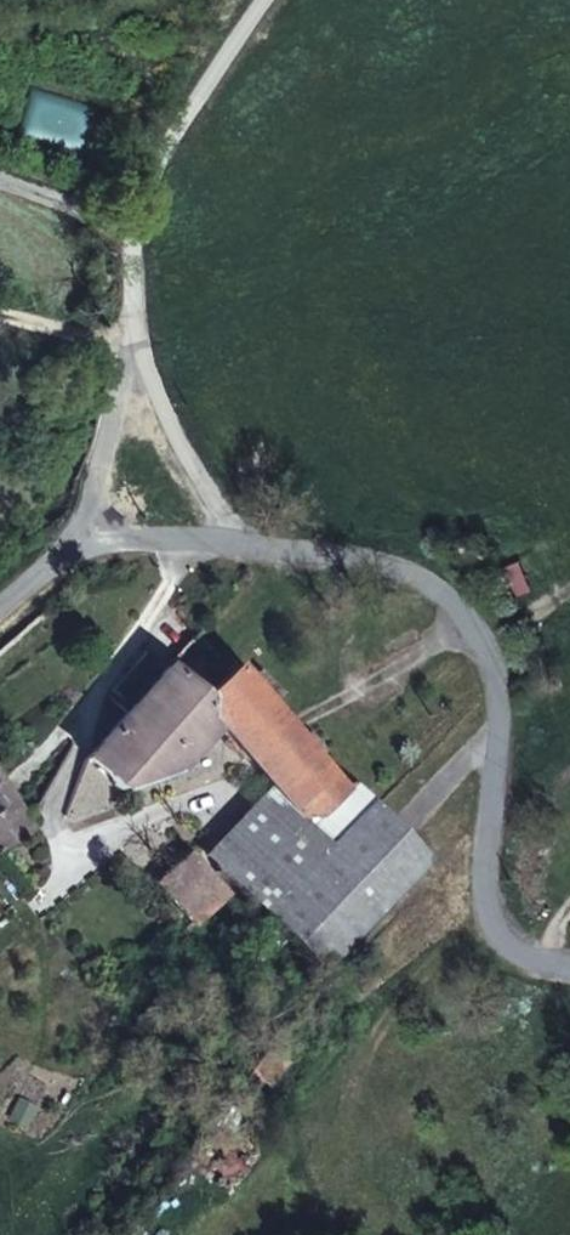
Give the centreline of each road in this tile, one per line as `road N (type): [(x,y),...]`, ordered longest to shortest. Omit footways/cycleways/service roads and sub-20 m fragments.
road 1 (unclassified): [(569,956),(517,935),(507,729),(484,653),(439,585),(351,543),(260,540)]
road 2 (unclassified): [(260,540),(190,469),(118,211)]
road 3 (residential): [(118,211),(94,503),(41,550)]
road 4 (residential): [(243,0),(136,160),(118,211)]
road 5 (unclassified): [(260,540),(41,550)]
road 6 (residential): [(0,179),(118,211)]

